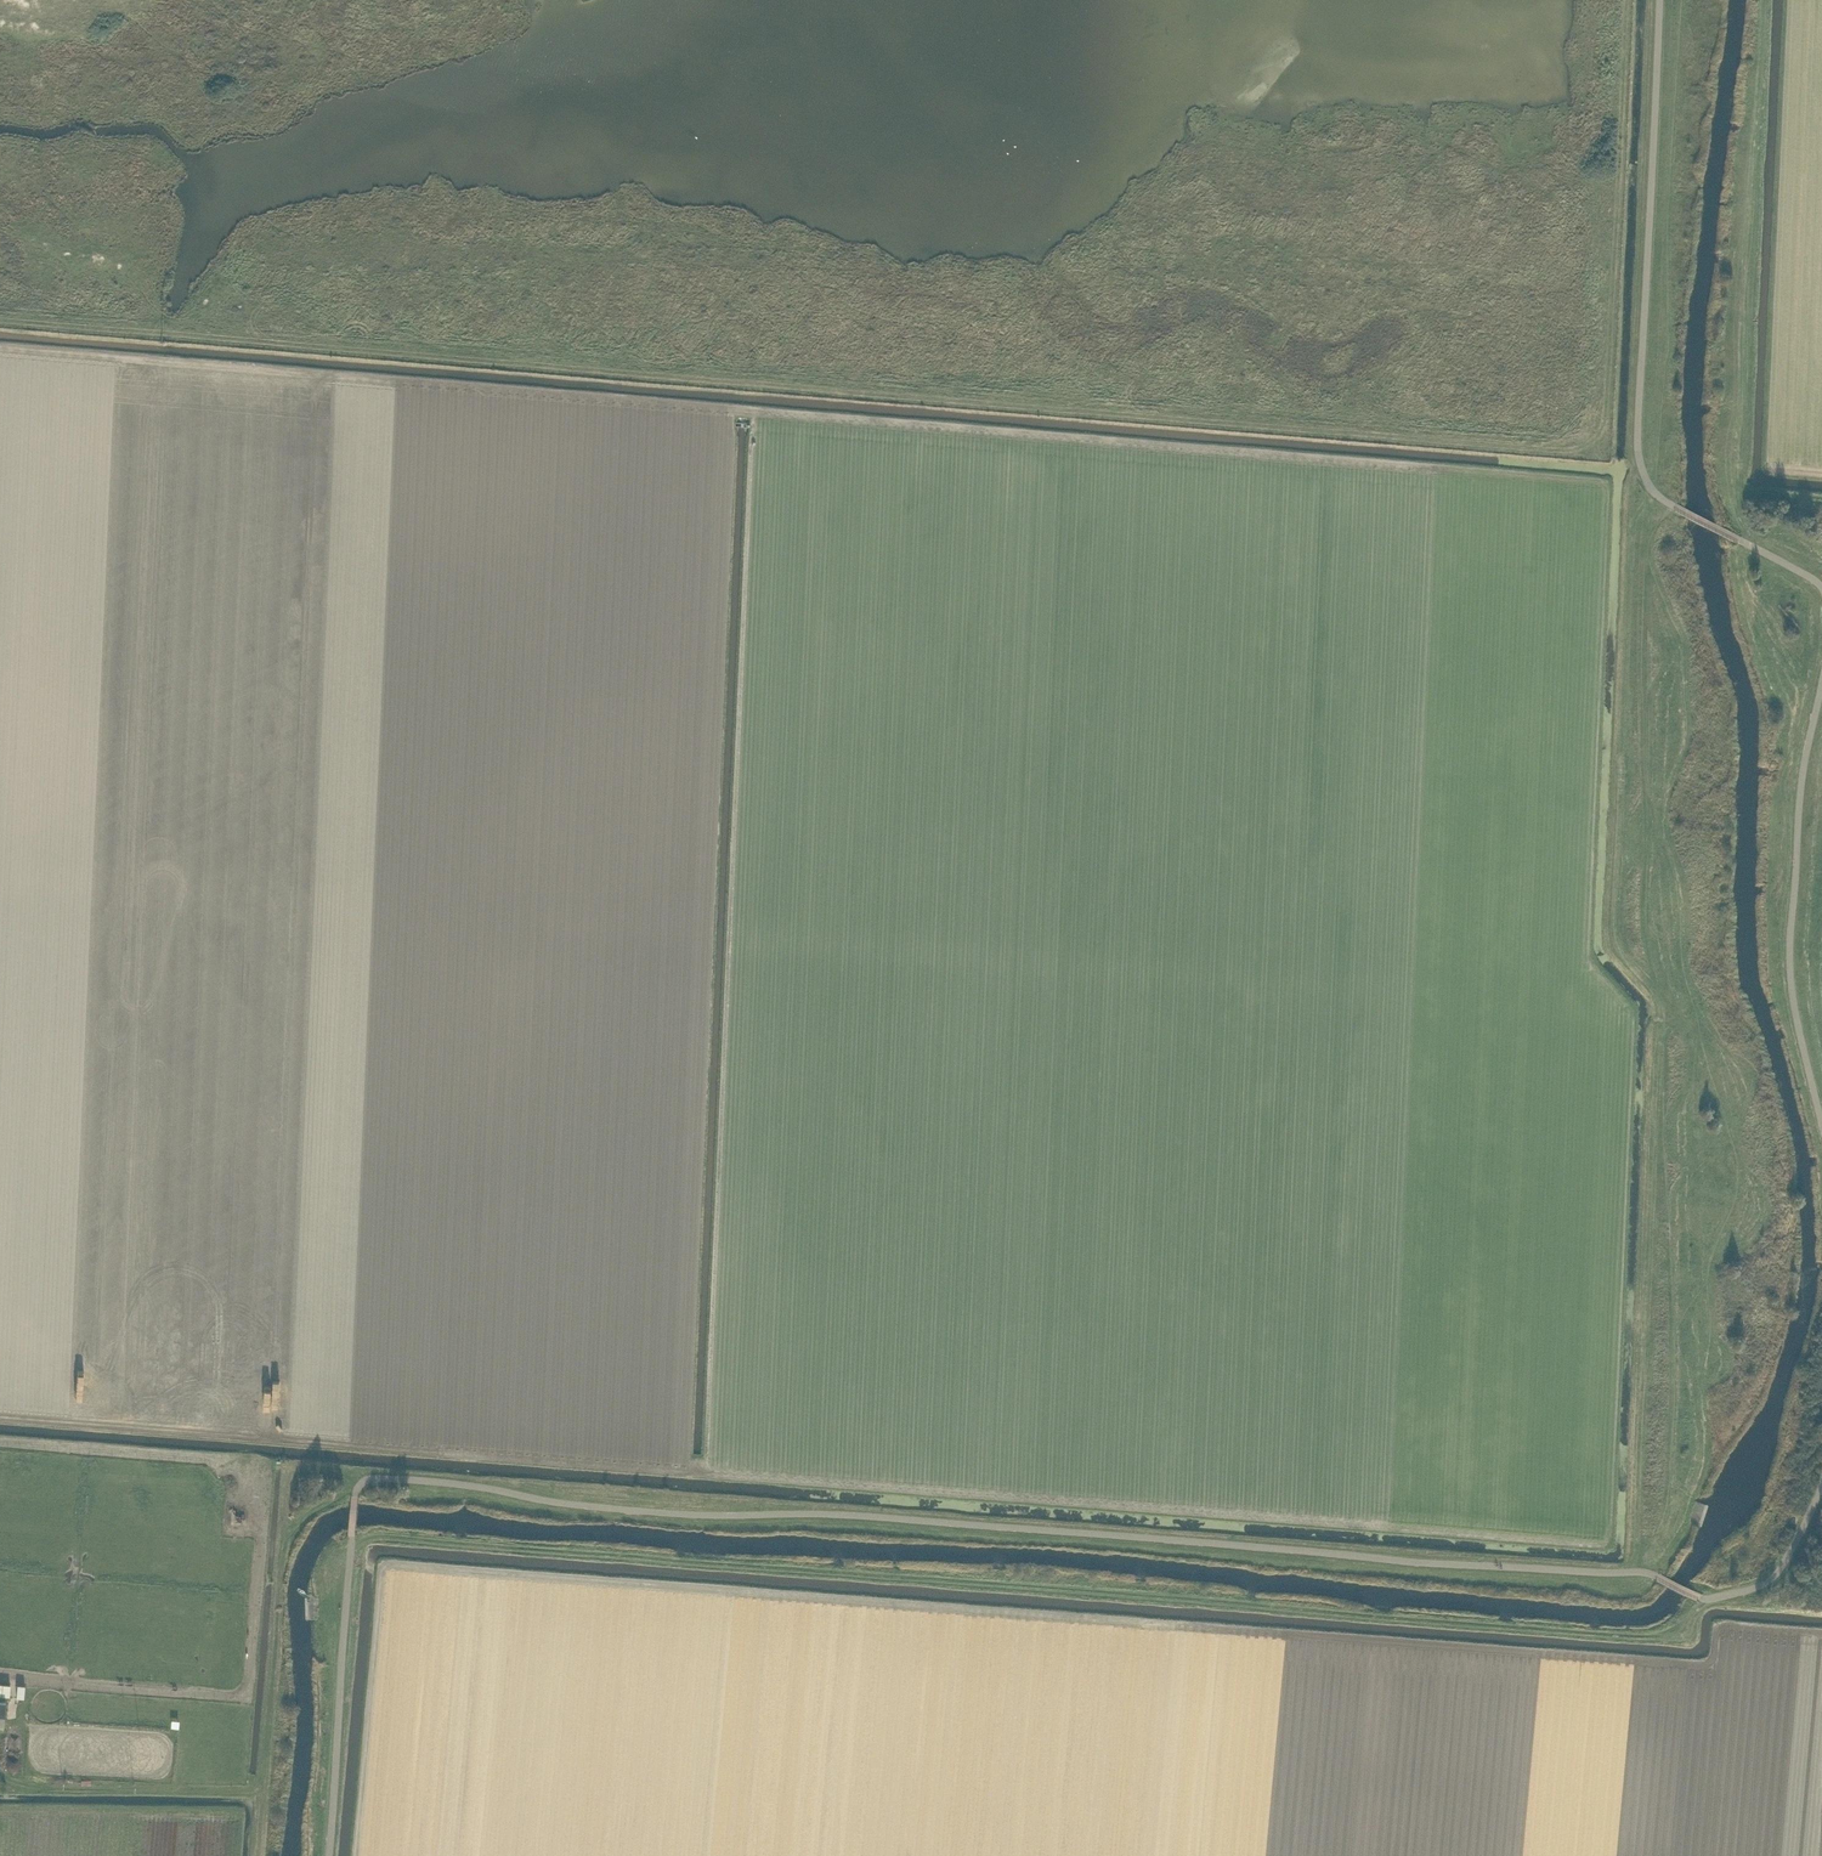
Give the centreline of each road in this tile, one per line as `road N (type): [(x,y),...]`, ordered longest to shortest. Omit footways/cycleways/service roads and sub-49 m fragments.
road 1 (track): [(356,1855),(383,1567),(1693,1664),(1713,1659),(1721,1624),(1821,1629)]
road 2 (track): [(1598,450),(0,318)]
road 3 (track): [(1563,478),(0,348)]
road 4 (track): [(1353,1521),(0,1417)]

